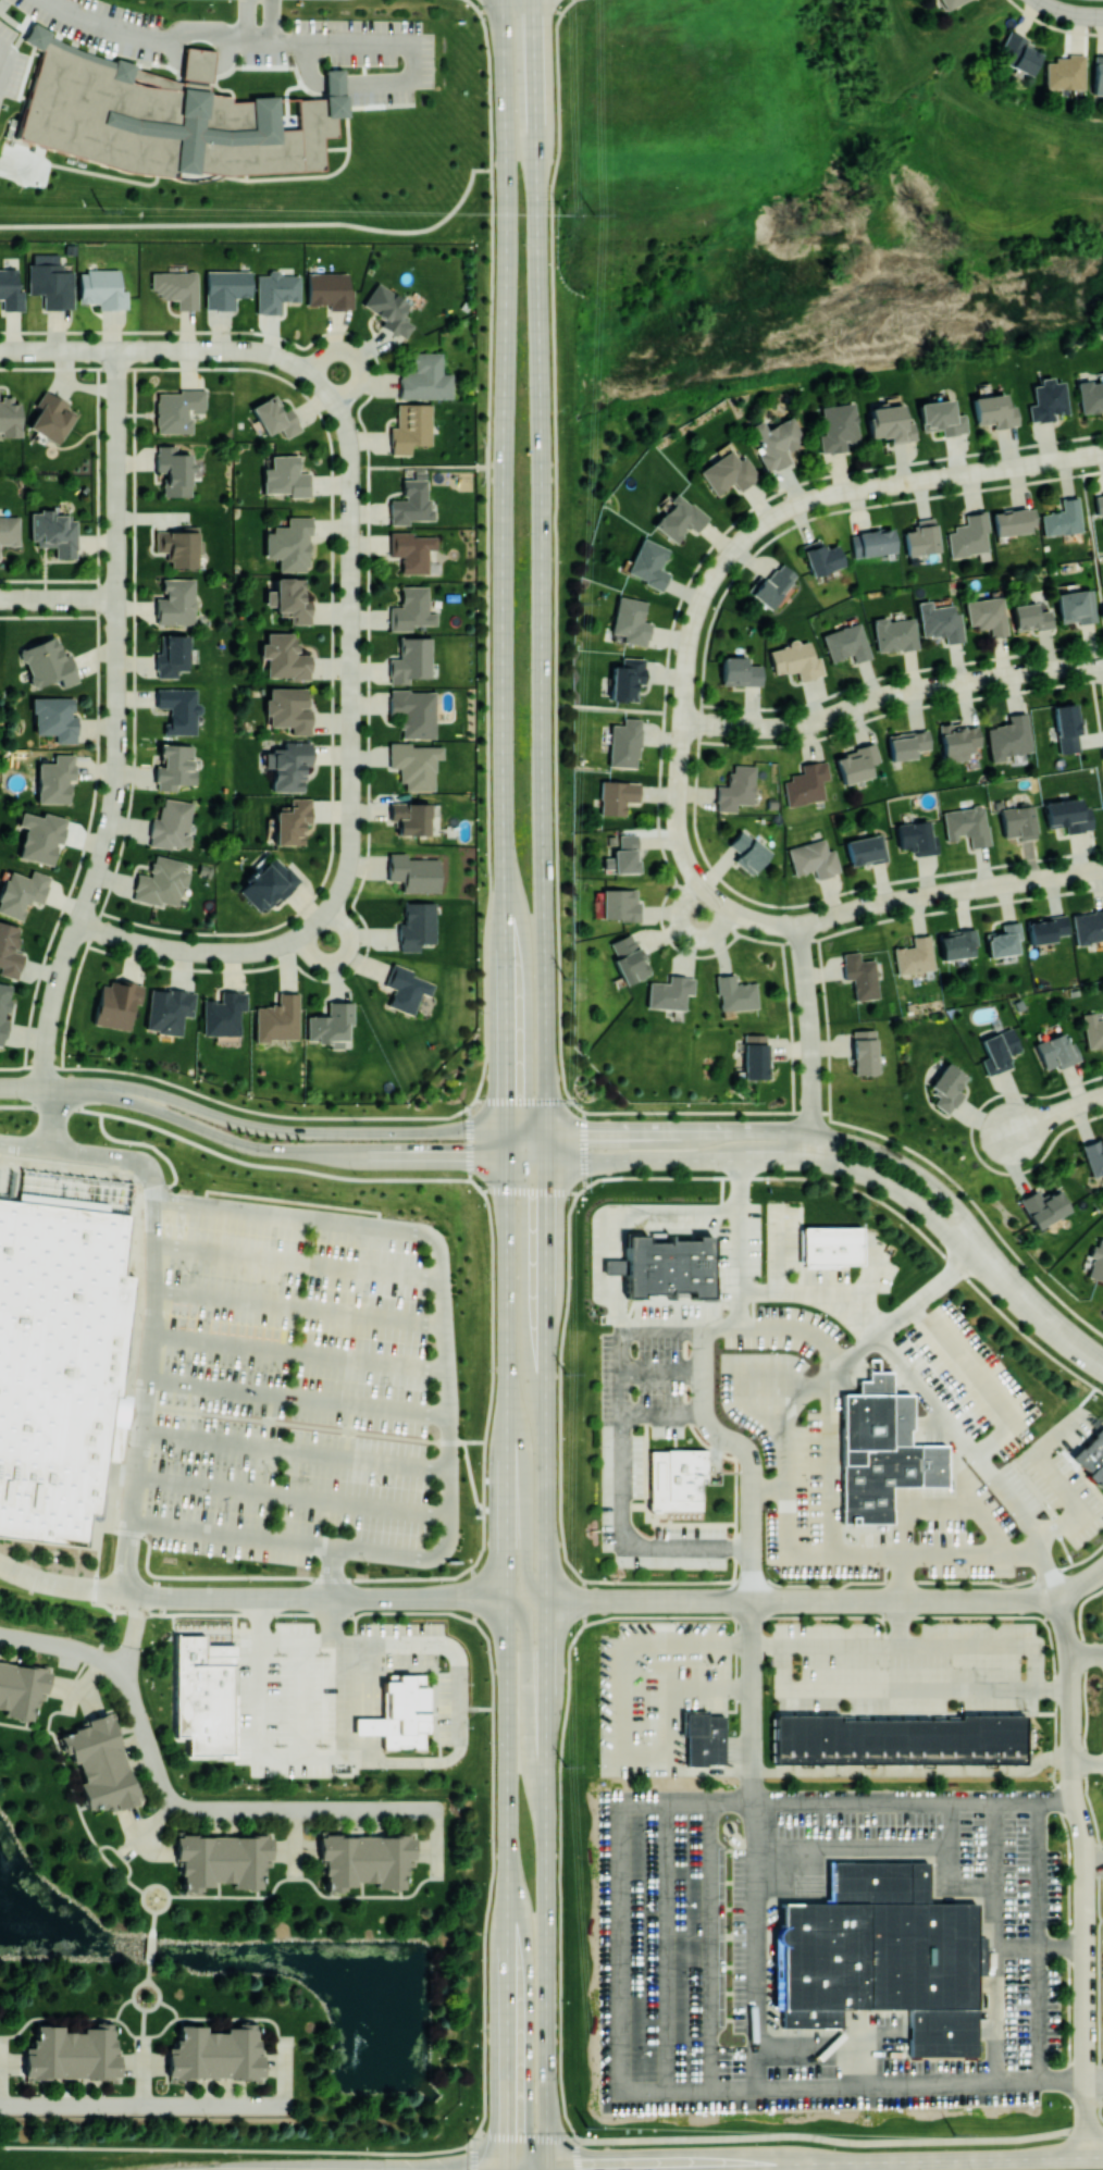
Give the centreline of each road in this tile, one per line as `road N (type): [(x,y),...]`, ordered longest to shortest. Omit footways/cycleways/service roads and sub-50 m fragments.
road 1 (secondary): [(503,0),(507,1131)]
road 2 (secondary): [(546,1129),(534,0)]
road 3 (secondary): [(548,2169),(546,1129)]
road 4 (residential): [(117,349),(117,766),(103,852),(51,1009),(44,1087)]
road 5 (secondary): [(507,1472),(508,2169)]
road 6 (residential): [(324,386),(345,420),(351,460),(351,856),(337,896),(315,923)]
road 7 (secondary): [(579,2169),(1102,2155)]
road 8 (residential): [(1068,1646),(1073,1785),(1086,1851),(1086,2156)]
road 9 (residential): [(743,536),(710,576),(691,623),(677,827),(692,869),(715,895),(754,917),(798,920)]
road 10 (residential): [(123,1092),(281,1129),(546,1129)]
road 11 (residential): [(743,536),(779,510),(827,492),(1102,450)]
road 12 (secondary): [(507,1131),(507,1472)]
road 13 (residential): [(0,350),(252,350),(290,361),(324,386)]
road 14 (residential): [(776,723),(888,691),(1102,659)]
road 15 (residential): [(153,1597),(480,1598)]
road 16 (residential): [(752,1600),(1056,1594)]
road 17 (residential): [(79,921),(148,944),(210,952),(273,947),(315,923)]
road 18 (residential): [(123,1092),(259,1148),(344,1156)]
road 19 (residential): [(1102,868),(877,901)]
road 20 (secondary): [(547,1814),(531,1766),(525,1629),(508,1598)]
road 21 (secondary): [(507,1393),(528,1576),(547,1600)]
road 22 (residential): [(811,1130),(860,1141),(921,1174),(956,1205),(980,1245)]
road 23 (residential): [(609,1160),(809,1161)]
road 24 (residential): [(809,1161),(879,1179),(980,1245)]
road 25 (residential): [(811,1130),(629,1129)]
road 26 (residential): [(573,1600),(752,1600)]
road 27 (residential): [(980,1245),(1046,1319),(1102,1361)]
road 28 (residential): [(448,1158),(609,1160)]
road 29 (residential): [(0,1087),(123,1092)]

